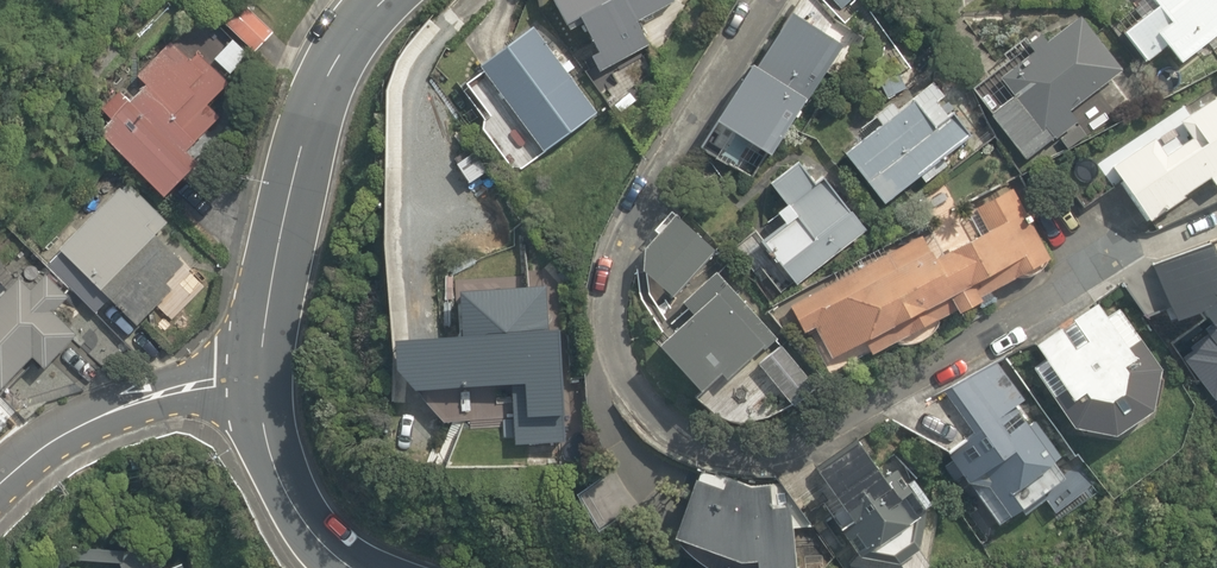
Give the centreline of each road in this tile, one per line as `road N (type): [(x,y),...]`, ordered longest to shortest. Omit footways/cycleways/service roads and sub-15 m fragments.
road 1 (residential): [(764,0),(629,220),(611,293),(627,387),(659,427),(716,455),(779,457),(857,418),(1096,251)]
road 2 (secondary): [(243,398),(295,161),(330,57),(365,0)]
road 3 (residential): [(243,398),(115,422),(0,499)]
road 4 (secondary): [(373,567),(321,528),(272,461),(243,398)]

